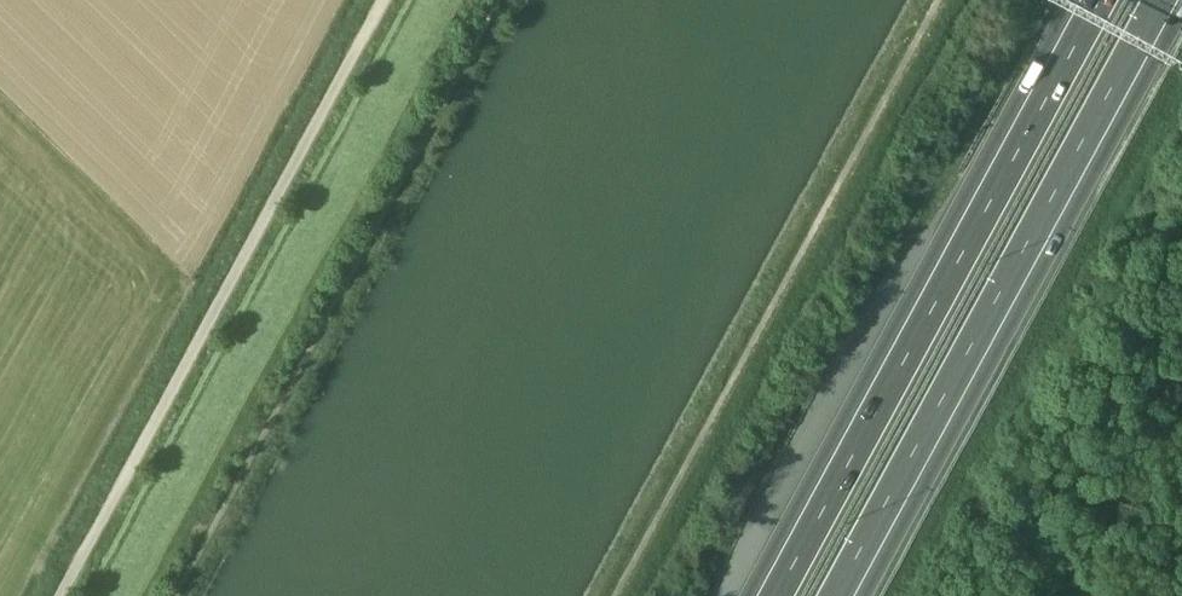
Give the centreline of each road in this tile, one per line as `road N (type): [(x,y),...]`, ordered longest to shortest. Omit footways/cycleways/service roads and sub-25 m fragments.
road 1 (motorway): [(845,595),(1168,0)]
road 2 (motorway): [(1092,0),(769,595)]
road 3 (unclassified): [(66,595),(384,0)]

